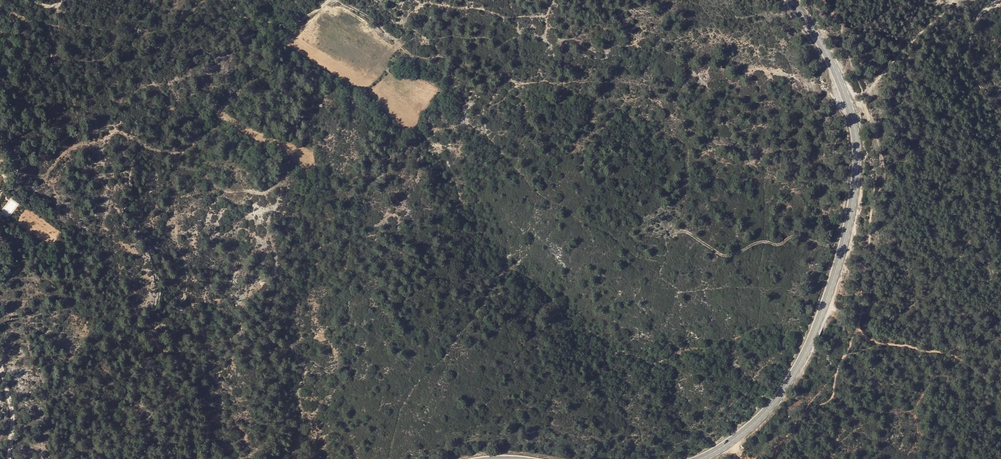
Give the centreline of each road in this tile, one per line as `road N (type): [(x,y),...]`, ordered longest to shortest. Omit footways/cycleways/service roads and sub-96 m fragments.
road 1 (secondary): [(790,0),(825,49),(851,113),(857,152),(848,226),(794,374),(760,417),(700,458)]
road 2 (track): [(1000,391),(954,356),(868,338),(856,325),(860,302)]
road 3 (track): [(1000,5),(986,11),(974,43),(974,68),(1000,102)]

